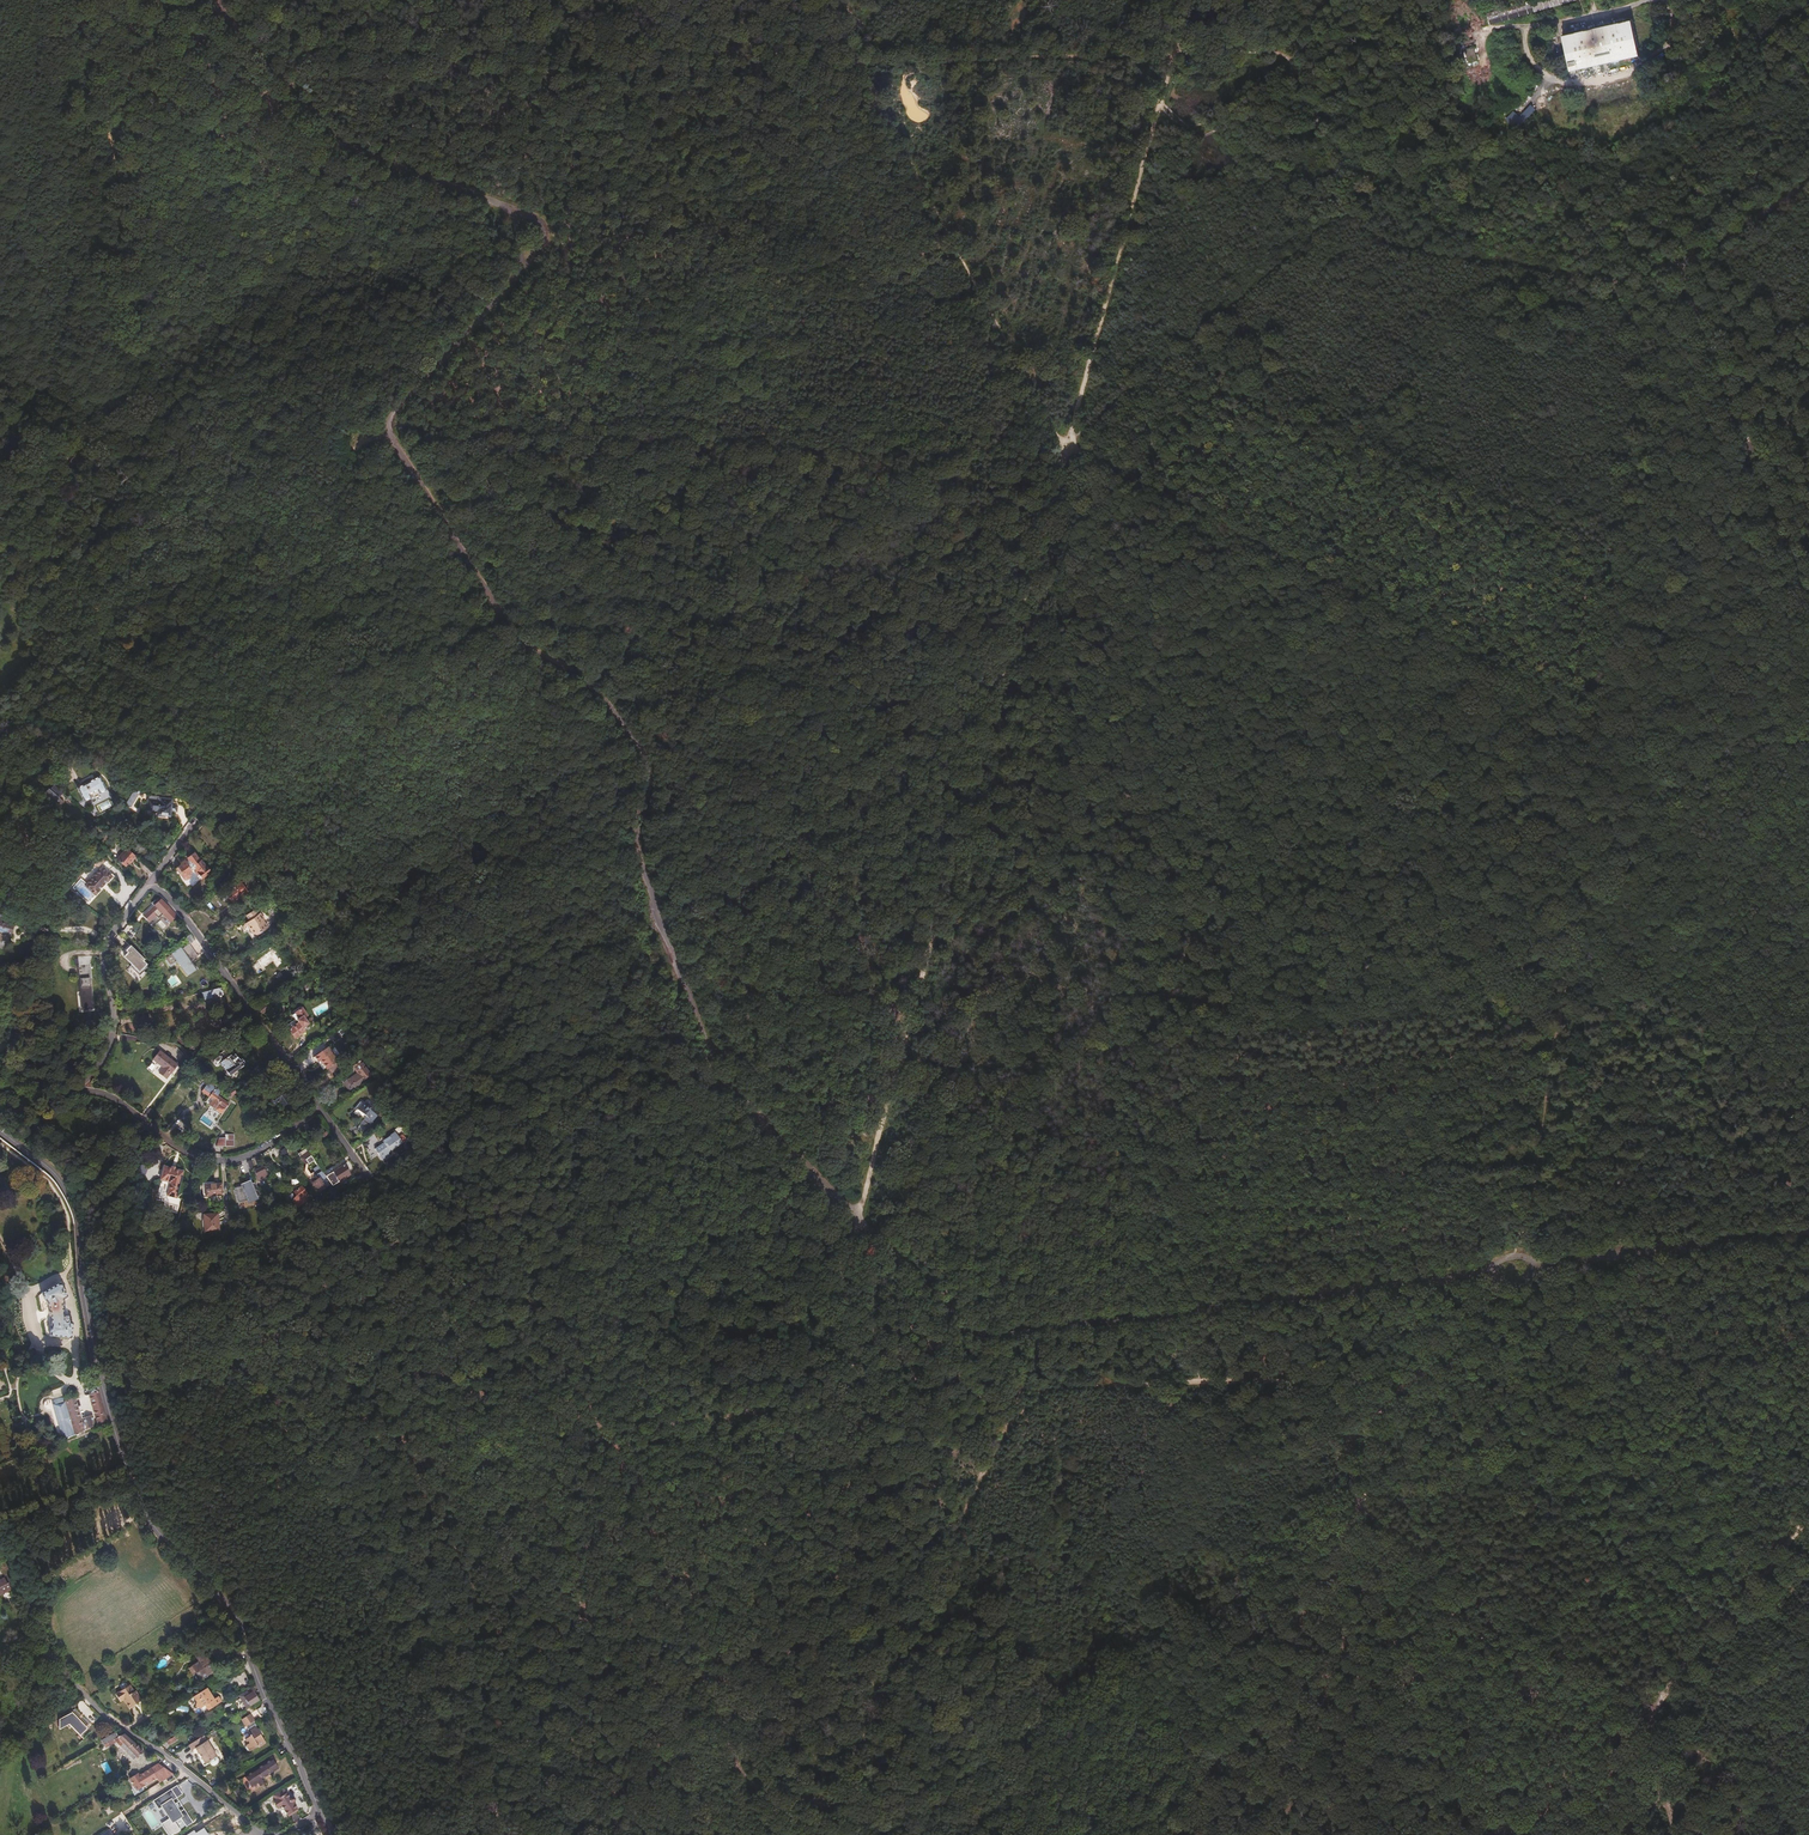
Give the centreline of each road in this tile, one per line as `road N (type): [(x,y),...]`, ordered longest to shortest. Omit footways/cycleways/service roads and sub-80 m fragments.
road 1 (track): [(281,81),(343,146),(502,204),(516,226),(514,281),(403,398),(391,421),(502,618),(590,682),(639,742),(647,766),(637,847),(669,956)]
road 2 (track): [(1013,644),(843,1275),(856,1361),(831,1410),(799,1435),(725,1708)]
road 3 (unclassified): [(669,956),(732,1087),(947,1307),(994,1339),(1488,1272)]
road 4 (track): [(281,81),(1173,55)]
road 5 (track): [(1808,826),(1068,445)]
road 6 (tertiary): [(0,1133),(47,1167),(73,1199),(94,1348),(132,1488),(224,1610),(321,1809)]
road 7 (track): [(715,1064),(661,1101),(608,1155),(533,1300),(541,1335),(637,1480),(725,1708)]
road 8 (track): [(391,421),(708,442),(818,439),(1062,463)]
road 9 (track): [(669,956),(599,1031),(555,1043),(471,1088),(449,1106),(443,1125),(371,1184),(289,1231),(251,1281),(203,1372)]
road 10 (track): [(1607,280),(1643,370),(1588,901)]
road 11 (track): [(1173,55),(1013,644)]
road 12 (track): [(725,1708),(731,1746),(750,1778),(807,1807),(834,1800),(1017,1417)]
road 13 (track): [(1282,54),(1306,86),(1345,209),(1385,242),(1607,280),(1685,262)]
road 14 (track): [(1006,1834),(1049,1697),(1230,1572),(1341,1456)]
road 15 (unclassified): [(1808,183),(1691,255),(1683,274),(1808,603)]
road 16 (track): [(1068,445),(822,0)]
road 17 (track): [(1361,1508),(1178,1834)]
road 18 (track): [(1017,1417),(1063,1386),(1281,1382),(1302,1388),(1341,1456)]
road 19 (track): [(1677,1834),(1649,1719),(1808,1522)]
road 20 (track): [(1345,209),(1068,445)]
road 21 (track): [(1588,901),(1577,920),(1516,1256)]
road 22 (track): [(1649,1719),(1473,1601),(1361,1508)]
road 23 (residential): [(0,1543),(39,1624),(91,1703),(189,1774)]
road 24 (track): [(1808,702),(1740,737),(1588,901)]
road 25 (residential): [(145,888),(181,921),(317,1107)]
road 26 (unclassified): [(1533,1267),(1808,1234)]
road 27 (residential): [(76,1086),(177,1149),(212,1161),(248,1154),(317,1107)]
road 28 (track): [(1341,1456),(1501,1282)]
road 29 (residential): [(76,1086),(95,1067),(110,1030),(100,957),(145,888)]
road 30 (track): [(147,627),(35,773)]

